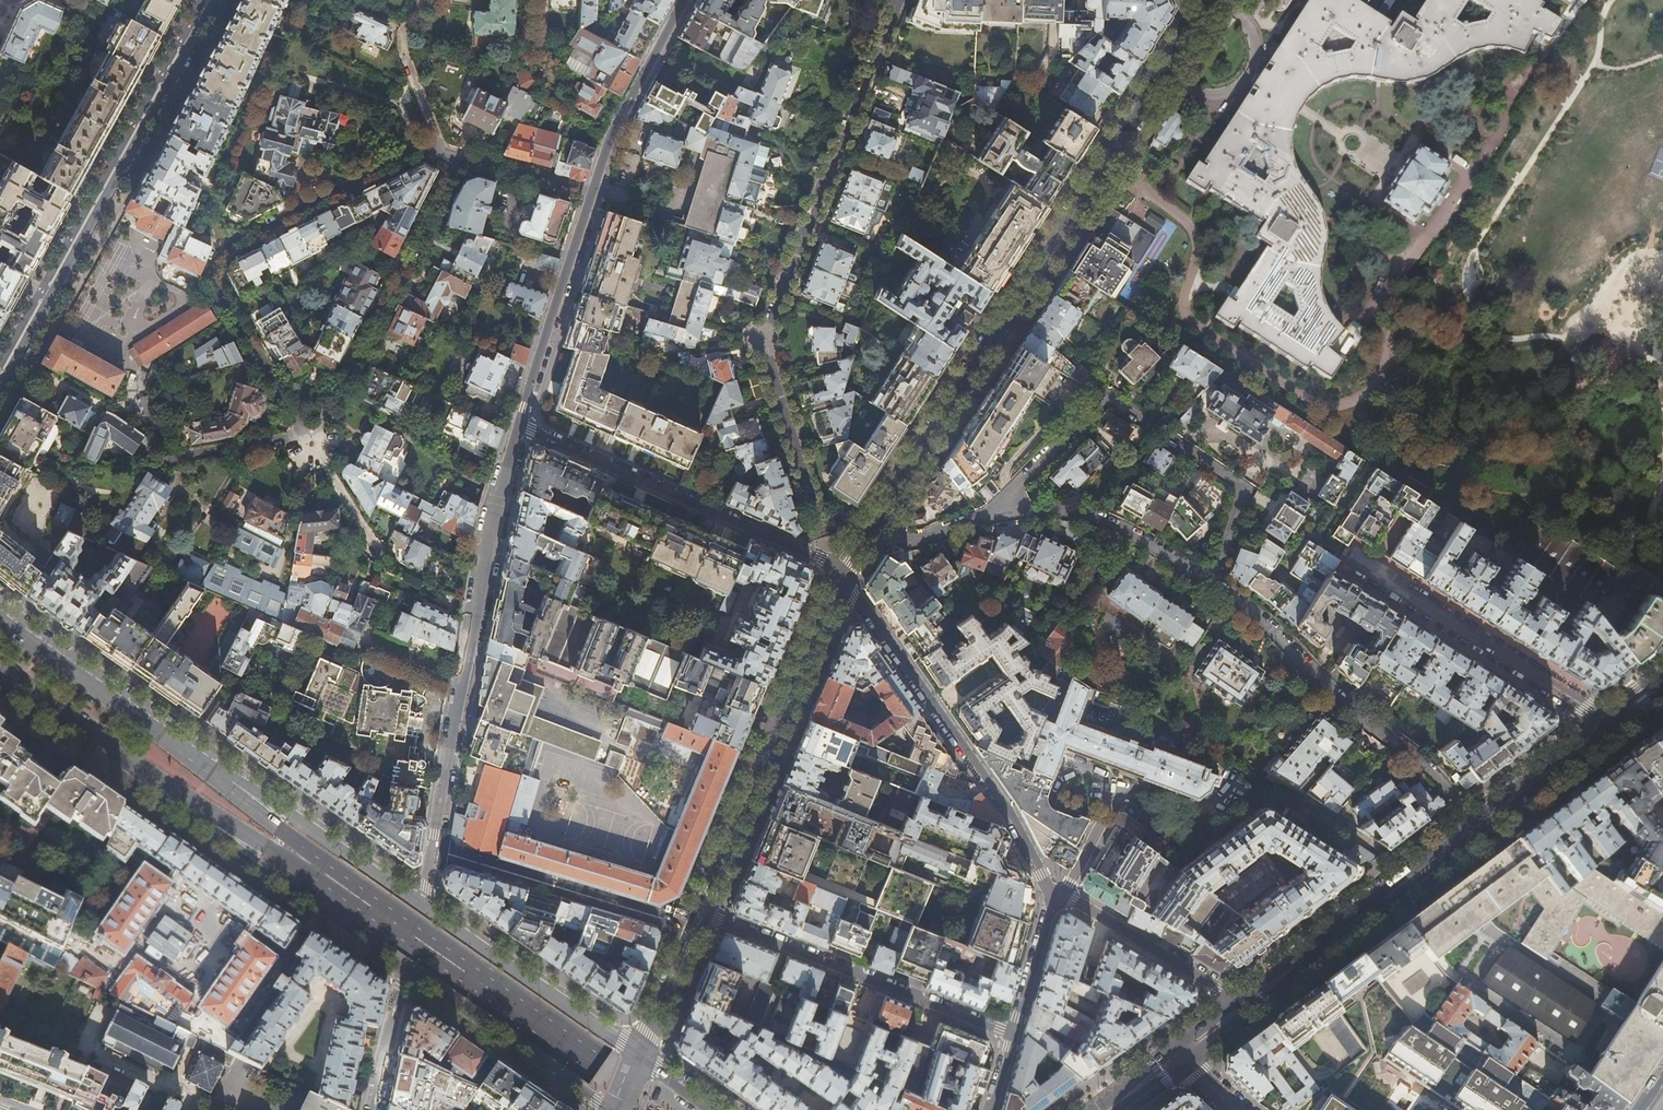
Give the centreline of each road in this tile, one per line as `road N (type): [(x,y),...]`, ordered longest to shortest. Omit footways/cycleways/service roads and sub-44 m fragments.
road 1 (residential): [(1211,0),(871,521)]
road 2 (residential): [(896,0),(761,340),(839,569)]
road 3 (residential): [(193,802),(200,818),(249,859),(612,1109)]
road 4 (residential): [(422,903),(518,425)]
road 5 (residential): [(518,425),(611,134),(684,0)]
road 6 (residential): [(0,386),(214,0)]
road 7 (residential): [(988,515),(1107,396),(1244,488),(1213,582)]
road 8 (residential): [(839,569),(702,913)]
road 9 (residential): [(1213,582),(1413,753),(1478,825)]
road 10 (residential): [(839,569),(518,425)]
road 11 (residential): [(702,913),(1013,1035)]
road 12 (primary): [(663,1109),(405,931)]
road 13 (primary): [(1246,1003),(1478,825)]
road 14 (residential): [(1368,569),(1611,723)]
road 15 (residential): [(643,1058),(422,903)]
road 16 (primary): [(405,931),(207,768)]
road 17 (residential): [(422,903),(258,791),(207,768)]
road 18 (primary): [(207,768),(0,620)]
road 19 (primary): [(193,802),(405,931)]
road 20 (residential): [(988,515),(1083,513),(1128,530),(1213,582)]
road 21 (primary): [(0,673),(193,802)]
road 22 (residential): [(1053,900),(993,783),(935,706)]
road 23 (residential): [(1065,895),(1246,1003)]
road 24 (primary): [(1478,825),(1611,723)]
road 25 (residential): [(935,706),(839,569)]
road 26 (residential): [(702,913),(643,1058)]
road 27 (residential): [(1013,1035),(1053,900)]
road 28 (residential): [(871,521),(916,540),(988,515)]

